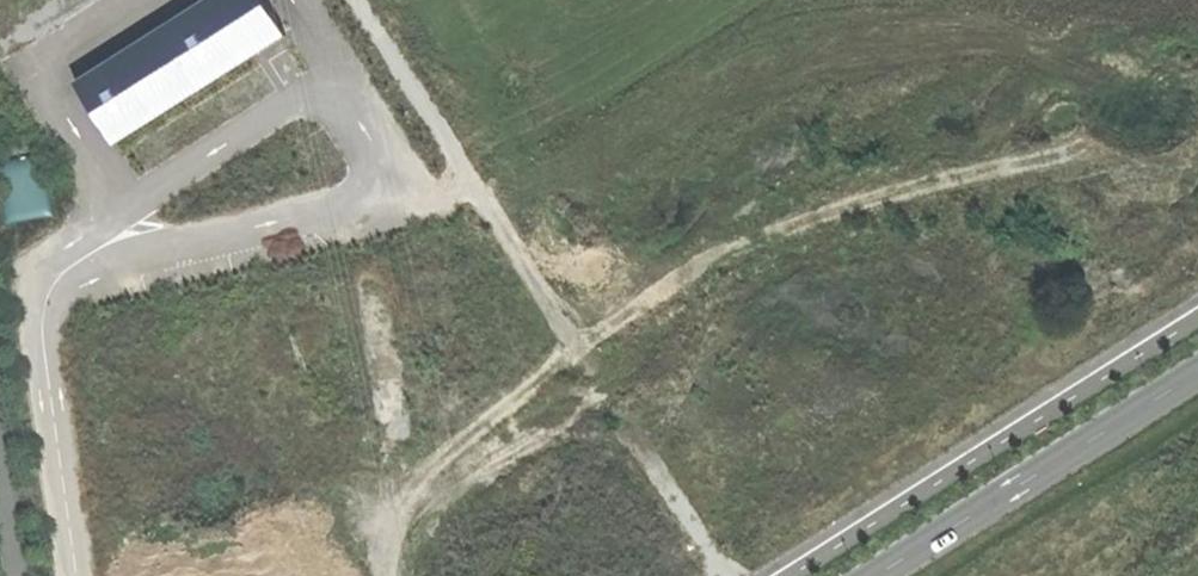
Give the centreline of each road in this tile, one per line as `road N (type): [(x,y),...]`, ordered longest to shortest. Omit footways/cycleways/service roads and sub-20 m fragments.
road 1 (tertiary): [(1197,372),(876,575)]

